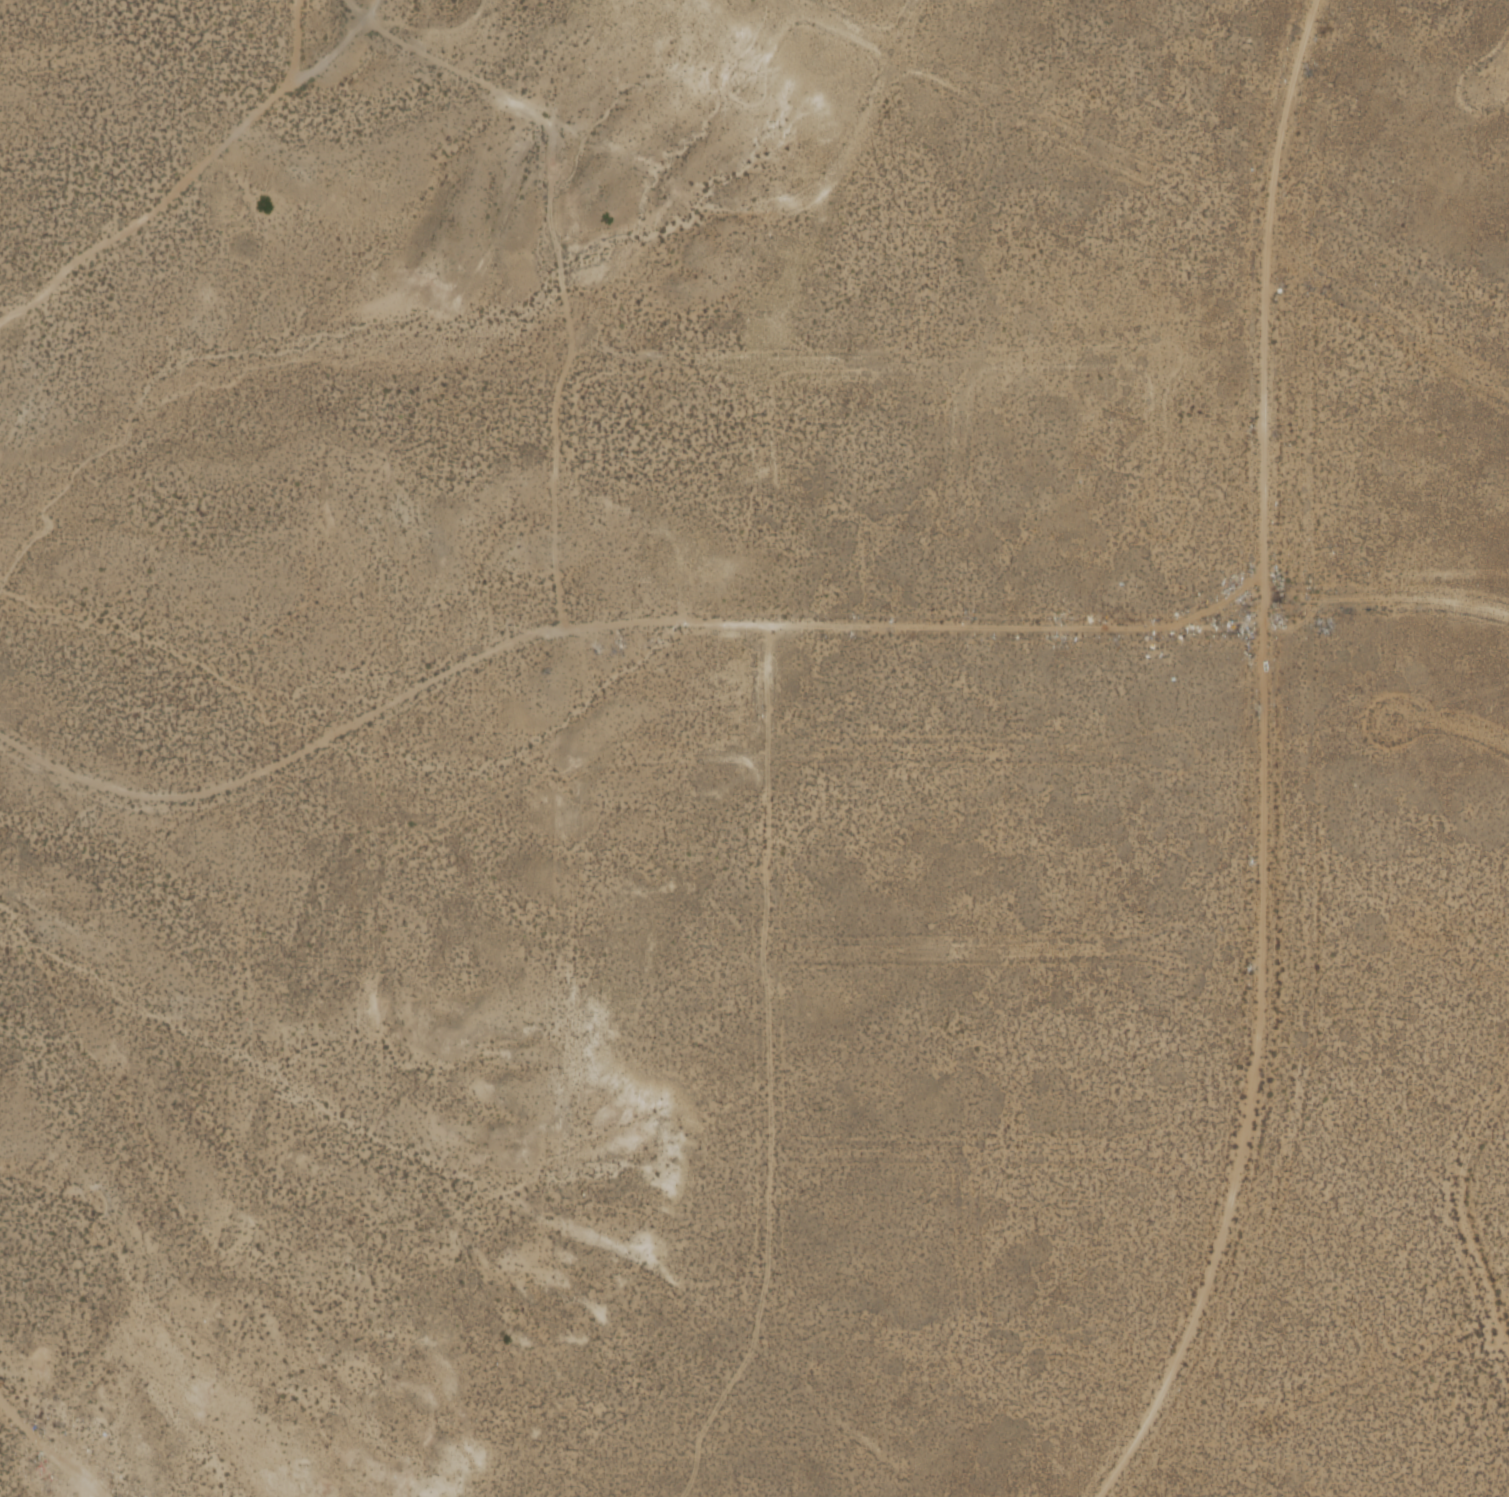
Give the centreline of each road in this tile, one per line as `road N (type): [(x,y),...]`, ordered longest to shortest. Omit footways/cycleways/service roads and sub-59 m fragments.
road 1 (residential): [(1310,0),(1291,52),(1271,205),(1269,1034),(1243,1159),(1181,1368),(1096,1496)]

